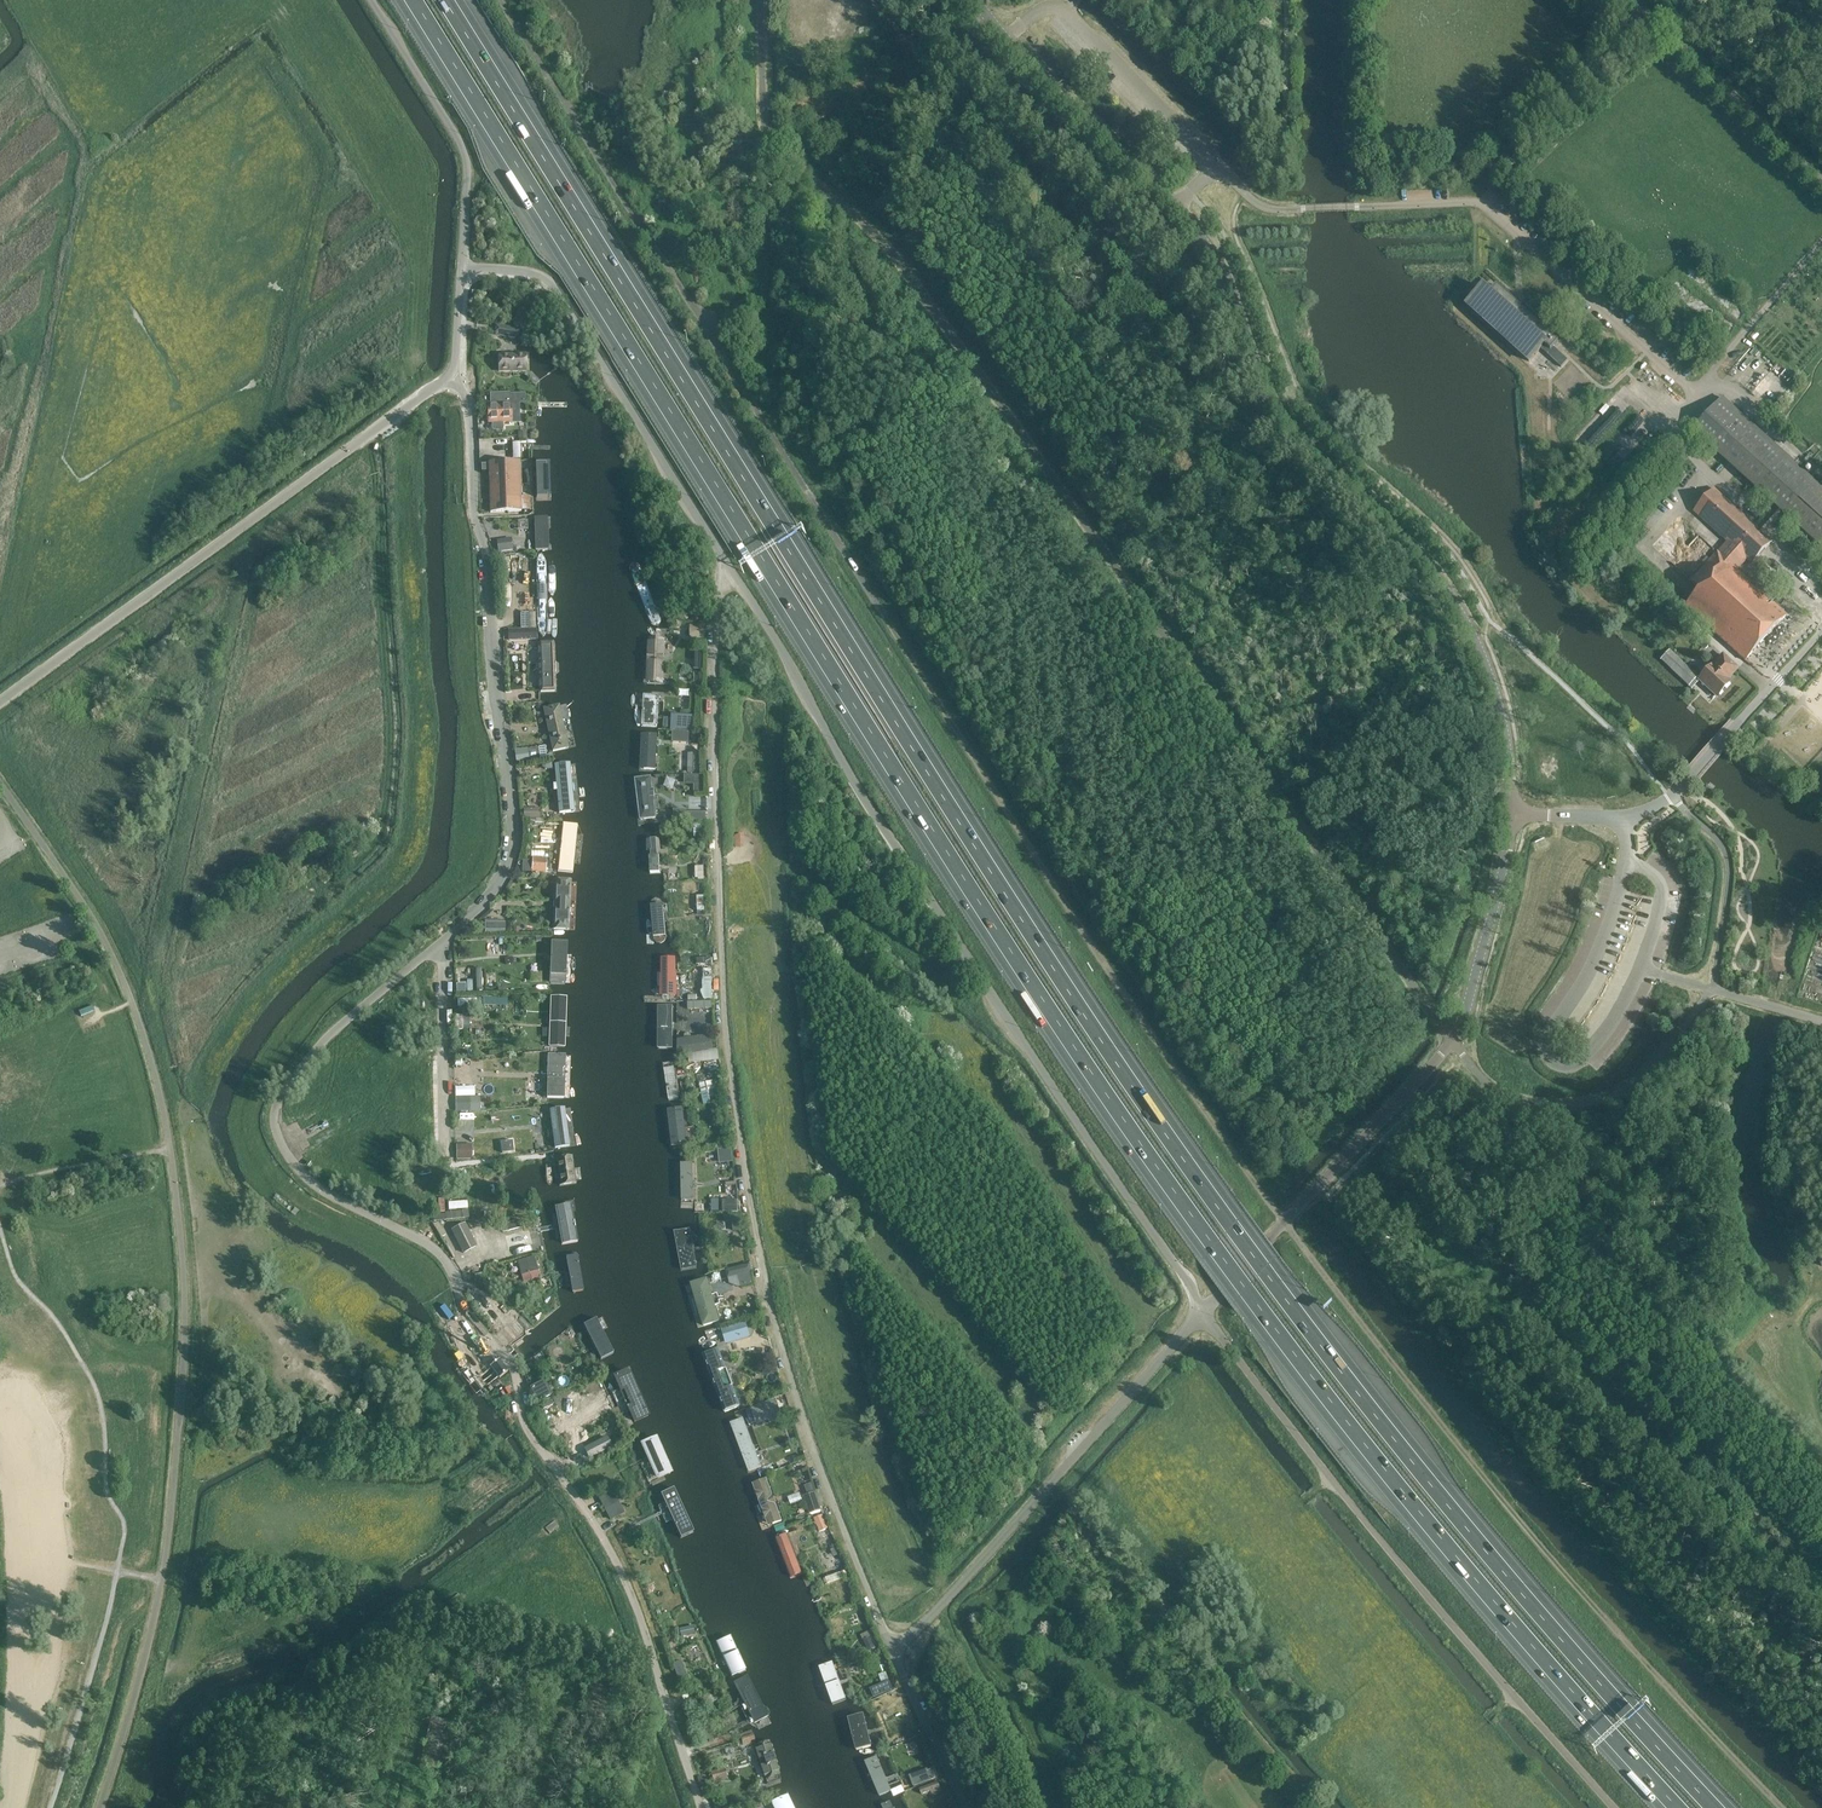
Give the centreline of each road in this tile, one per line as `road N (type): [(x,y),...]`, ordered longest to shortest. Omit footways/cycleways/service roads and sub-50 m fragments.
road 1 (track): [(1781,1807),(1534,1537),(1260,1189),(1053,883),(501,0)]
road 2 (motorway): [(1720,1807),(1533,1601),(1266,1267),(960,814),(450,0)]
road 3 (motorway): [(410,0),(914,807),(1239,1293),(1406,1501),(1673,1807)]
road 4 (unclassified): [(448,377),(470,416),(514,815),(512,858),(479,912),(321,1044),(284,1091),(276,1128),(315,1185),(436,1251),(465,1311),(512,1365),(527,1429),(591,1519),(632,1597),(700,1807)]
road 5 (unclassified): [(892,1648),(803,1417),(750,1207),(721,943),(715,695),(723,557)]
road 6 (tertiary): [(1510,812),(1501,722),(1481,654),(1451,597),(1283,427),(1196,232),(974,0)]
road 7 (unclassified): [(1201,1313),(1188,1282),(873,814),(723,557)]
road 8 (unclassified): [(1614,1807),(1415,1581),(1201,1313)]
road 9 (tertiary): [(1201,1313),(1456,1036),(1495,904),(1510,812)]
road 10 (unclassified): [(0,702),(448,377)]
road 11 (unclassified): [(892,1648),(951,1594),(1201,1313)]
road 12 (unclassified): [(723,557),(555,287),(527,273),(462,268)]
road 13 (unclassified): [(462,268),(465,156),(371,0)]
road 14 (track): [(765,129),(763,277),(704,323)]
road 15 (unclassified): [(1510,812),(1624,818),(1683,786)]
road 16 (unclassified): [(892,1648),(965,1807)]

